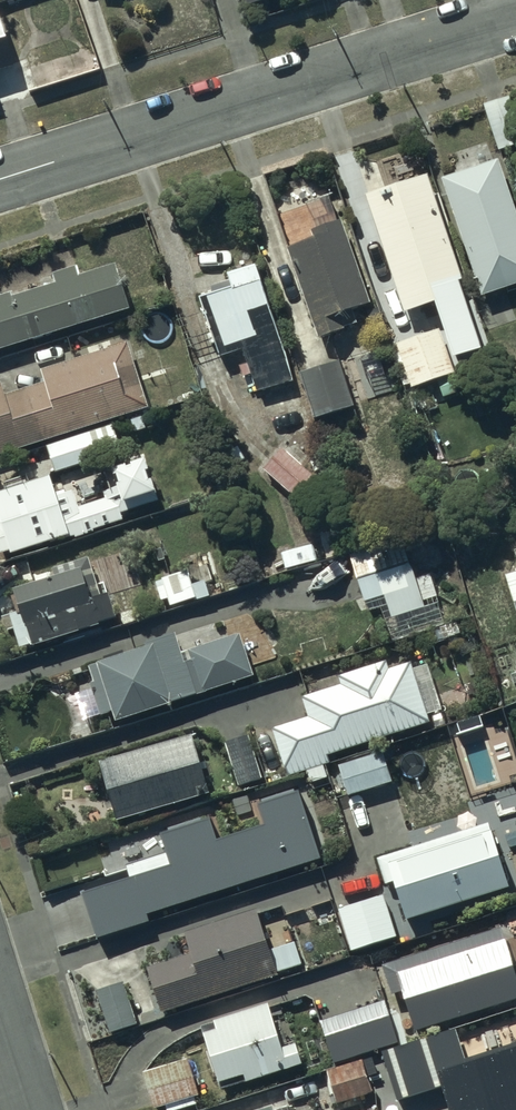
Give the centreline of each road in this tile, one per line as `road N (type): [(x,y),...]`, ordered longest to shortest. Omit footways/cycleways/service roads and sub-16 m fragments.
road 1 (residential): [(515,17),(0,180)]

